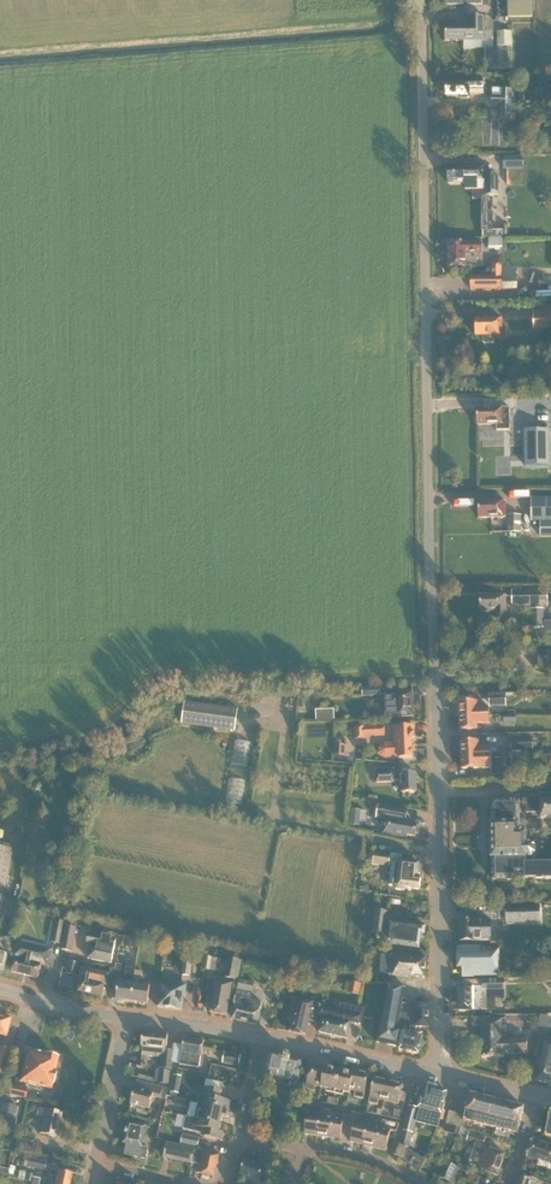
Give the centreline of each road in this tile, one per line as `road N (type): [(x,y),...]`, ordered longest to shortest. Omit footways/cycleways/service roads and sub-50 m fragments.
road 1 (unclassified): [(441,1075),(422,0)]
road 2 (tertiary): [(441,1075),(263,1037)]
road 3 (residential): [(95,1164),(126,1018)]
road 4 (tertiary): [(263,1037),(126,1018)]
road 5 (tertiary): [(126,1018),(0,987)]
road 6 (residential): [(421,1183),(385,1163),(305,1148)]

